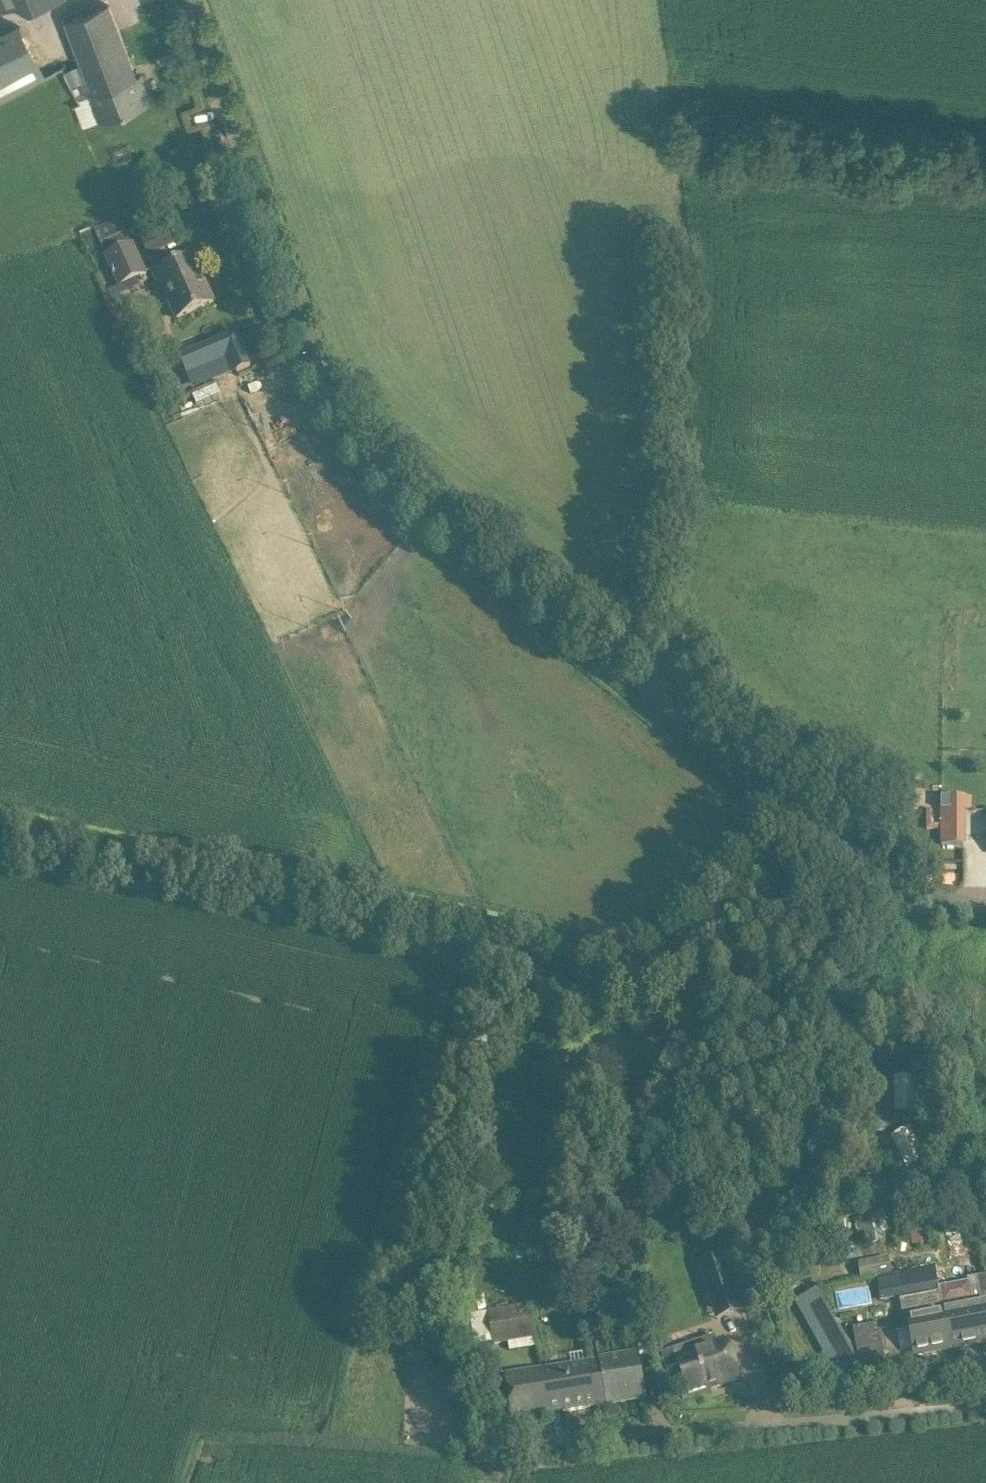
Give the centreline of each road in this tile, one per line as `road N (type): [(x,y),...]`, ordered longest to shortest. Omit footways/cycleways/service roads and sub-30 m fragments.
road 1 (unclassified): [(985,901),(952,900),(891,878),(391,470),(344,416),(308,341),(194,0)]
road 2 (track): [(776,784),(658,937),(601,952),(0,822)]
road 3 (unclassified): [(487,1344),(509,1441),(985,1407)]
road 4 (track): [(487,1344),(475,1272),(390,1267),(384,1256),(466,925)]

